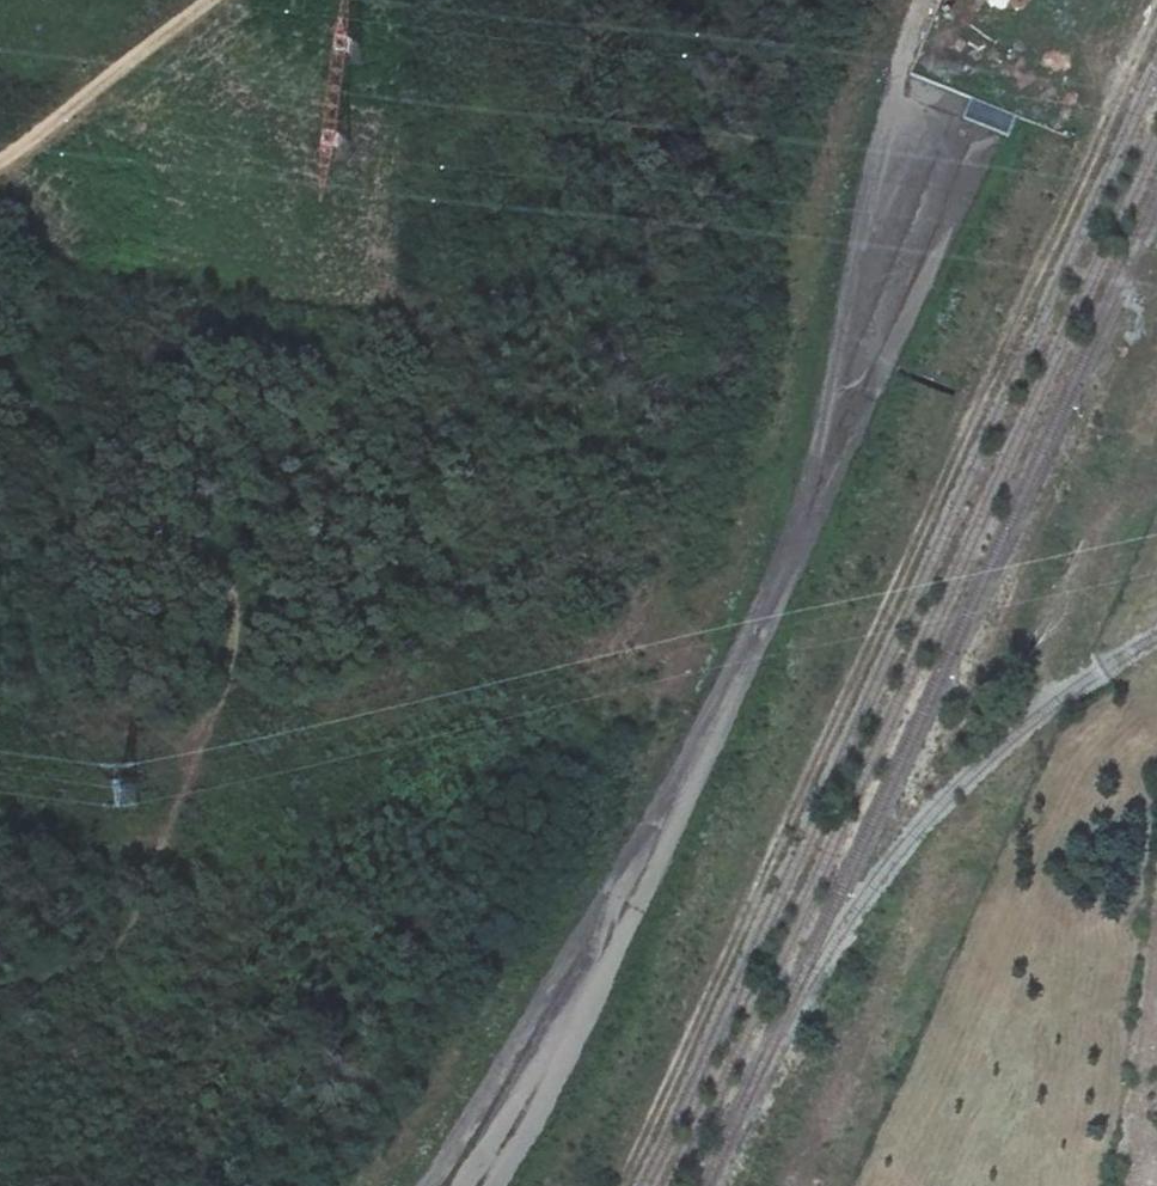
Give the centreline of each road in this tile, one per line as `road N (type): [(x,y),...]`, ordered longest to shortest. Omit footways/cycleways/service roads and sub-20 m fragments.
road 1 (track): [(217,0),(0,161)]

